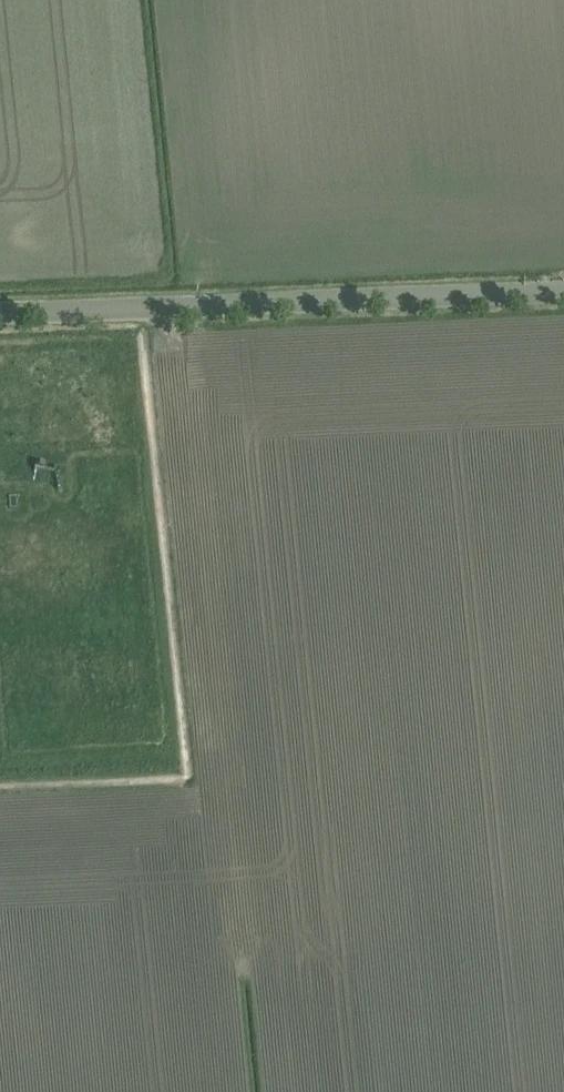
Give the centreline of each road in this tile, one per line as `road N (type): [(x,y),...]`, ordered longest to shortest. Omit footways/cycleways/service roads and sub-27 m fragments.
road 1 (tertiary): [(0,314),(563,294)]

